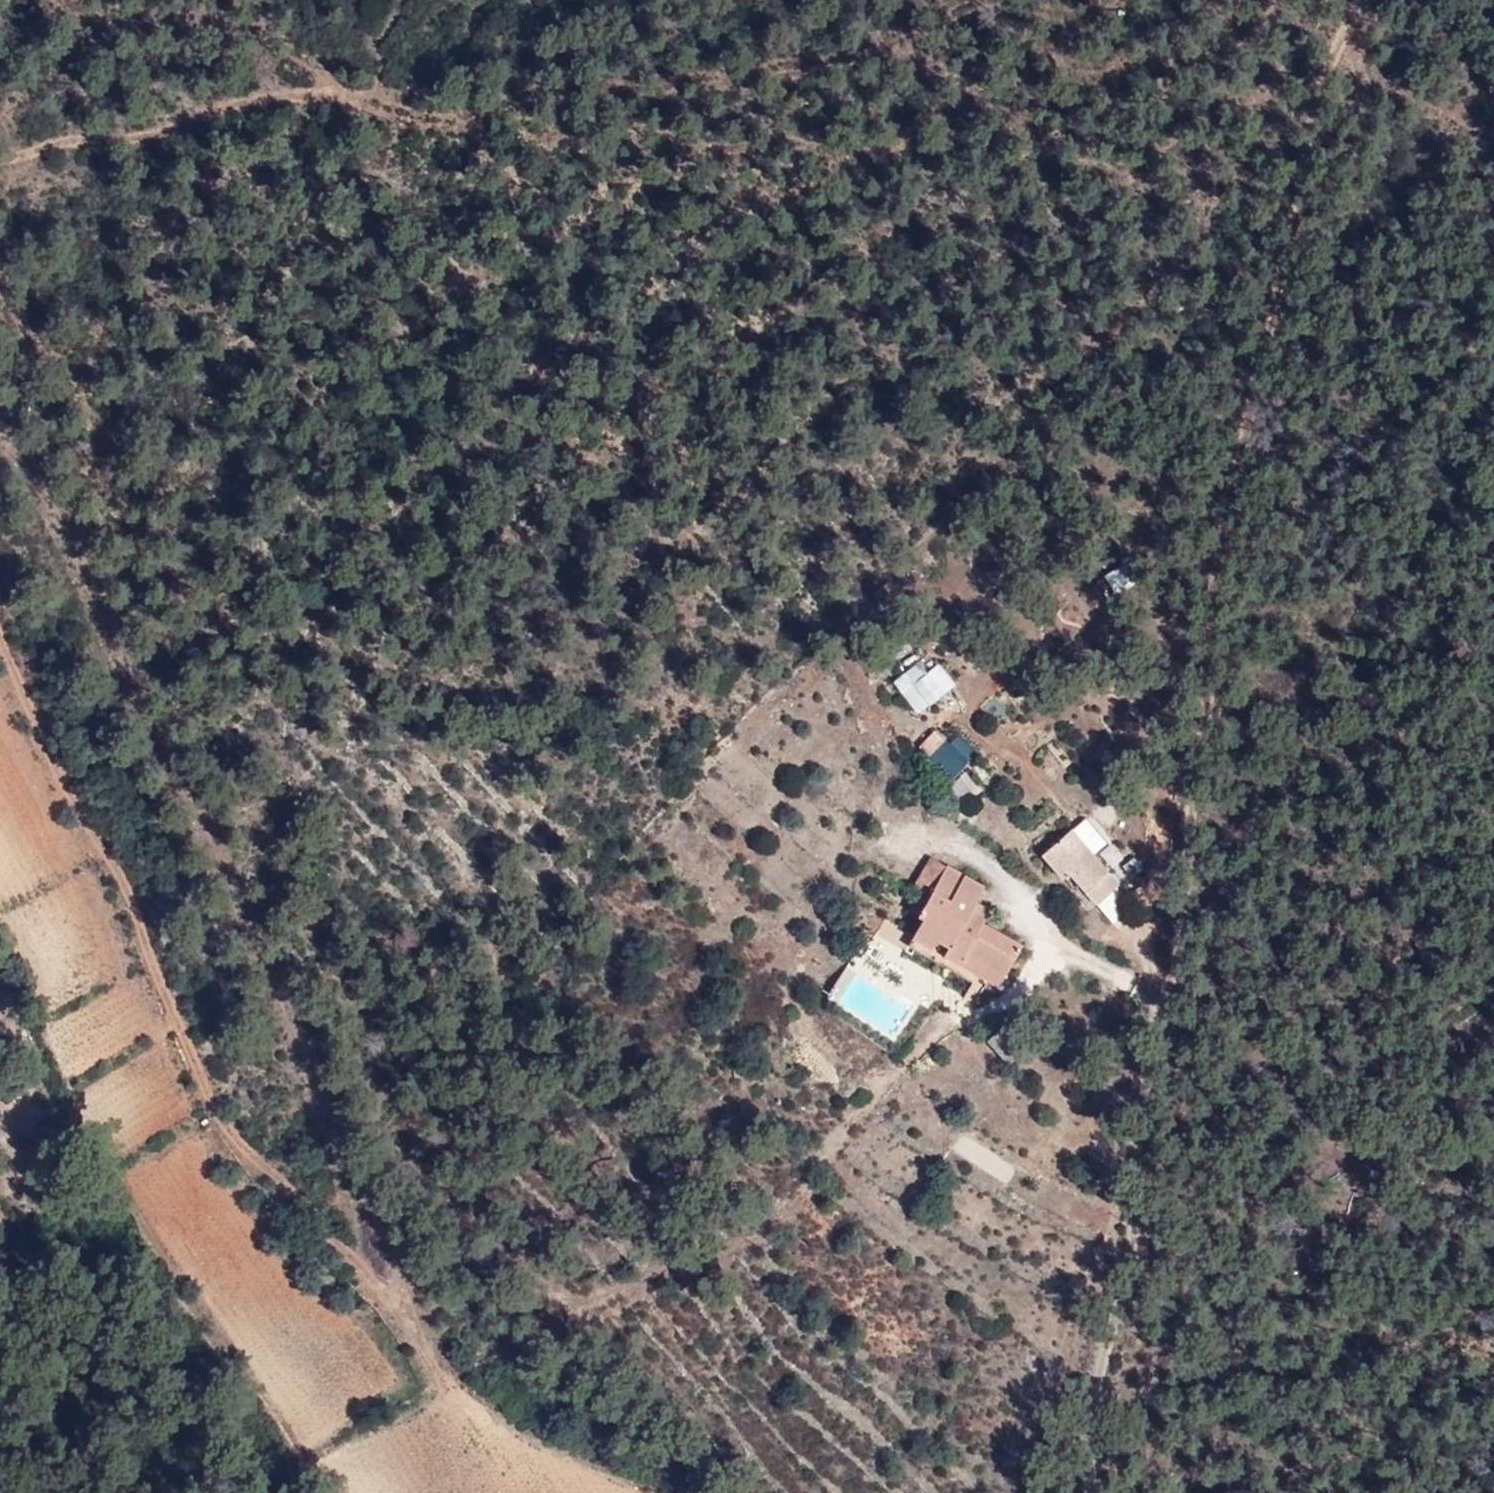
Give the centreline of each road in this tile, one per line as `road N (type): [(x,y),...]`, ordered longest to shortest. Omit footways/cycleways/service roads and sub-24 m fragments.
road 1 (track): [(1358,0),(1336,57),(1279,349),(1214,622),(1172,988)]

